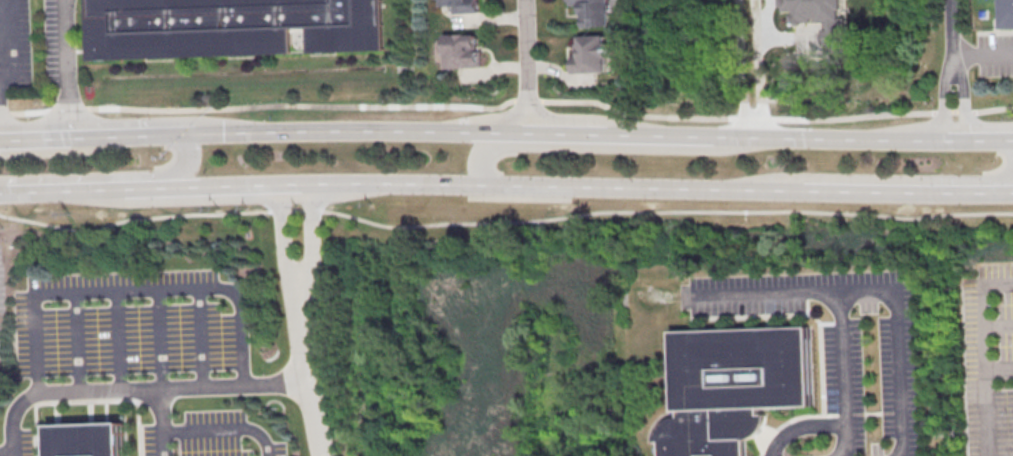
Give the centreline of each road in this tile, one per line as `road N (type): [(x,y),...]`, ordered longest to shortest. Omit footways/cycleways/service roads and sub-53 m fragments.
road 1 (secondary): [(283,184),(806,190)]
road 2 (secondary): [(529,131),(186,135)]
road 3 (secondary): [(943,138),(714,136)]
road 4 (secondary): [(806,190),(994,191)]
road 5 (residential): [(299,281),(302,353),(321,455)]
road 6 (secondary): [(7,192),(155,187)]
road 7 (residential): [(529,131),(526,0)]
road 8 (secondary): [(155,187),(283,184)]

